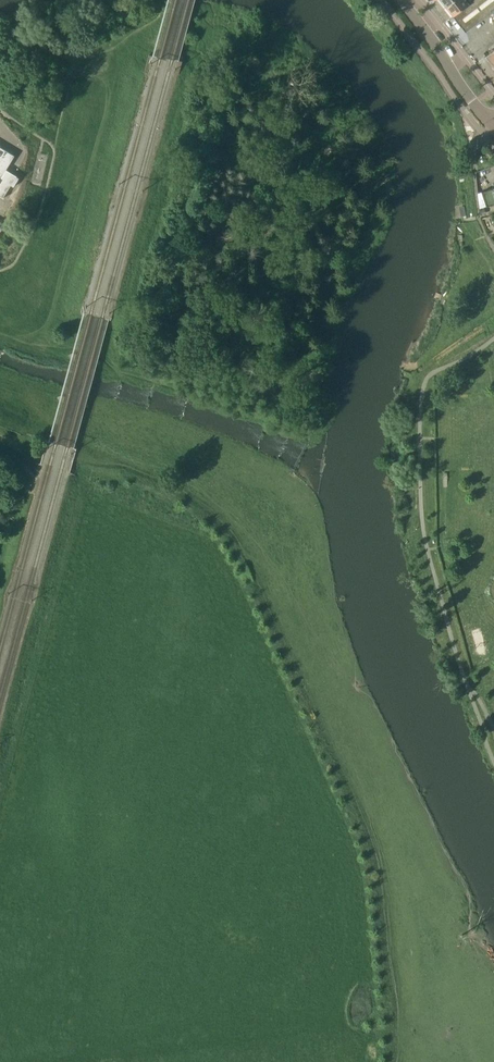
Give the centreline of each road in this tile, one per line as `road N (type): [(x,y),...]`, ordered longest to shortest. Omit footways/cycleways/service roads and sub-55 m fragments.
road 1 (tertiary): [(493,124),(401,0)]

